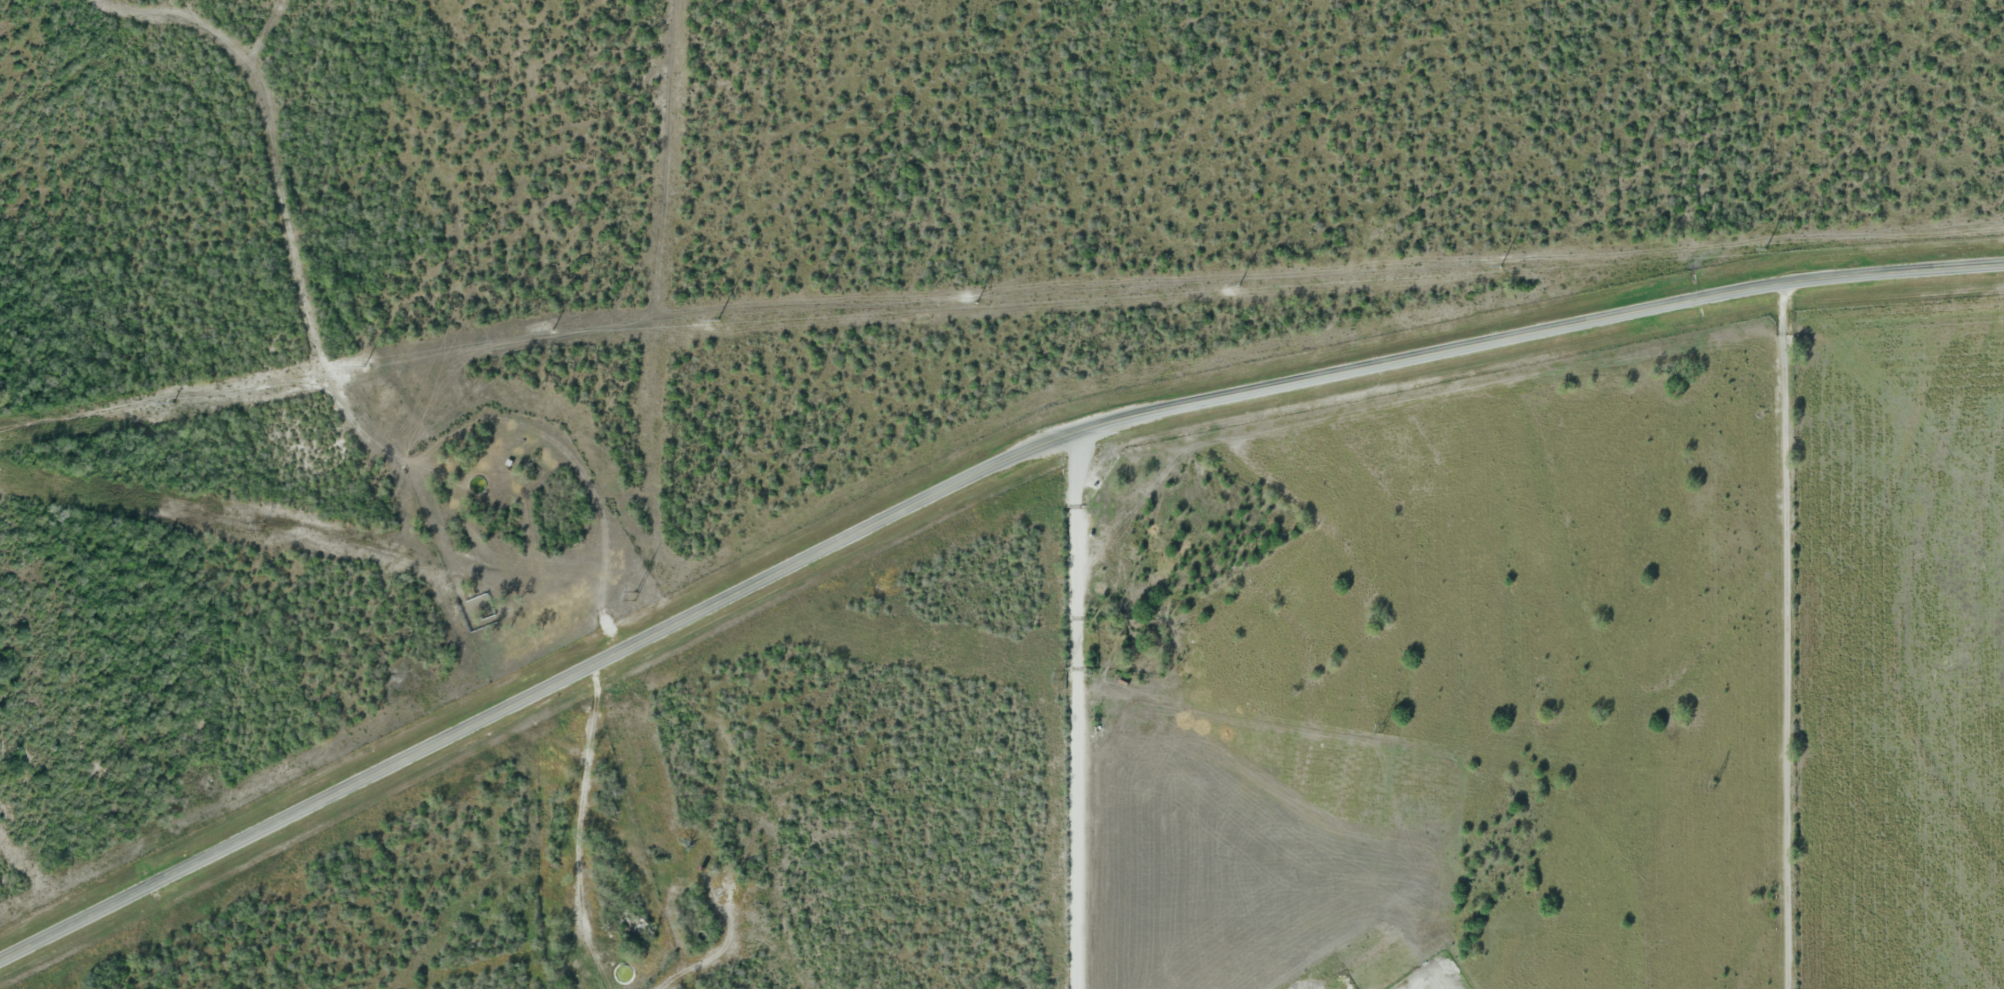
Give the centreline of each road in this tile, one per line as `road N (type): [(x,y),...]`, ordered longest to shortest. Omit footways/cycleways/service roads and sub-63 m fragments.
road 1 (tertiary): [(0,960),(1017,454),(1119,420),(1738,291),(2003,263)]
road 2 (residential): [(587,667),(565,948)]
road 3 (residential): [(1082,636),(1086,432)]

